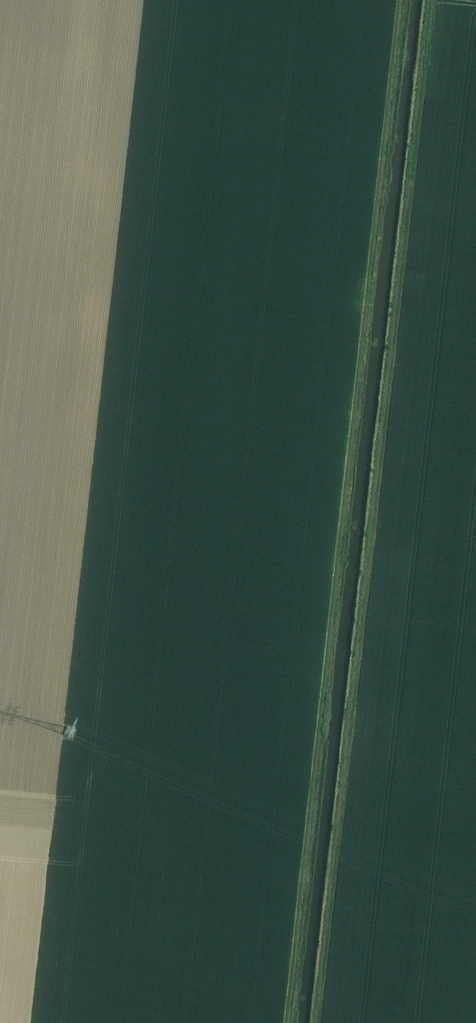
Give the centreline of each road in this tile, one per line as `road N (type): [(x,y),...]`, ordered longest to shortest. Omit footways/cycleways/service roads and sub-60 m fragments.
road 1 (track): [(401,0),(288,1022)]
road 2 (track): [(319,1022),(430,0)]

